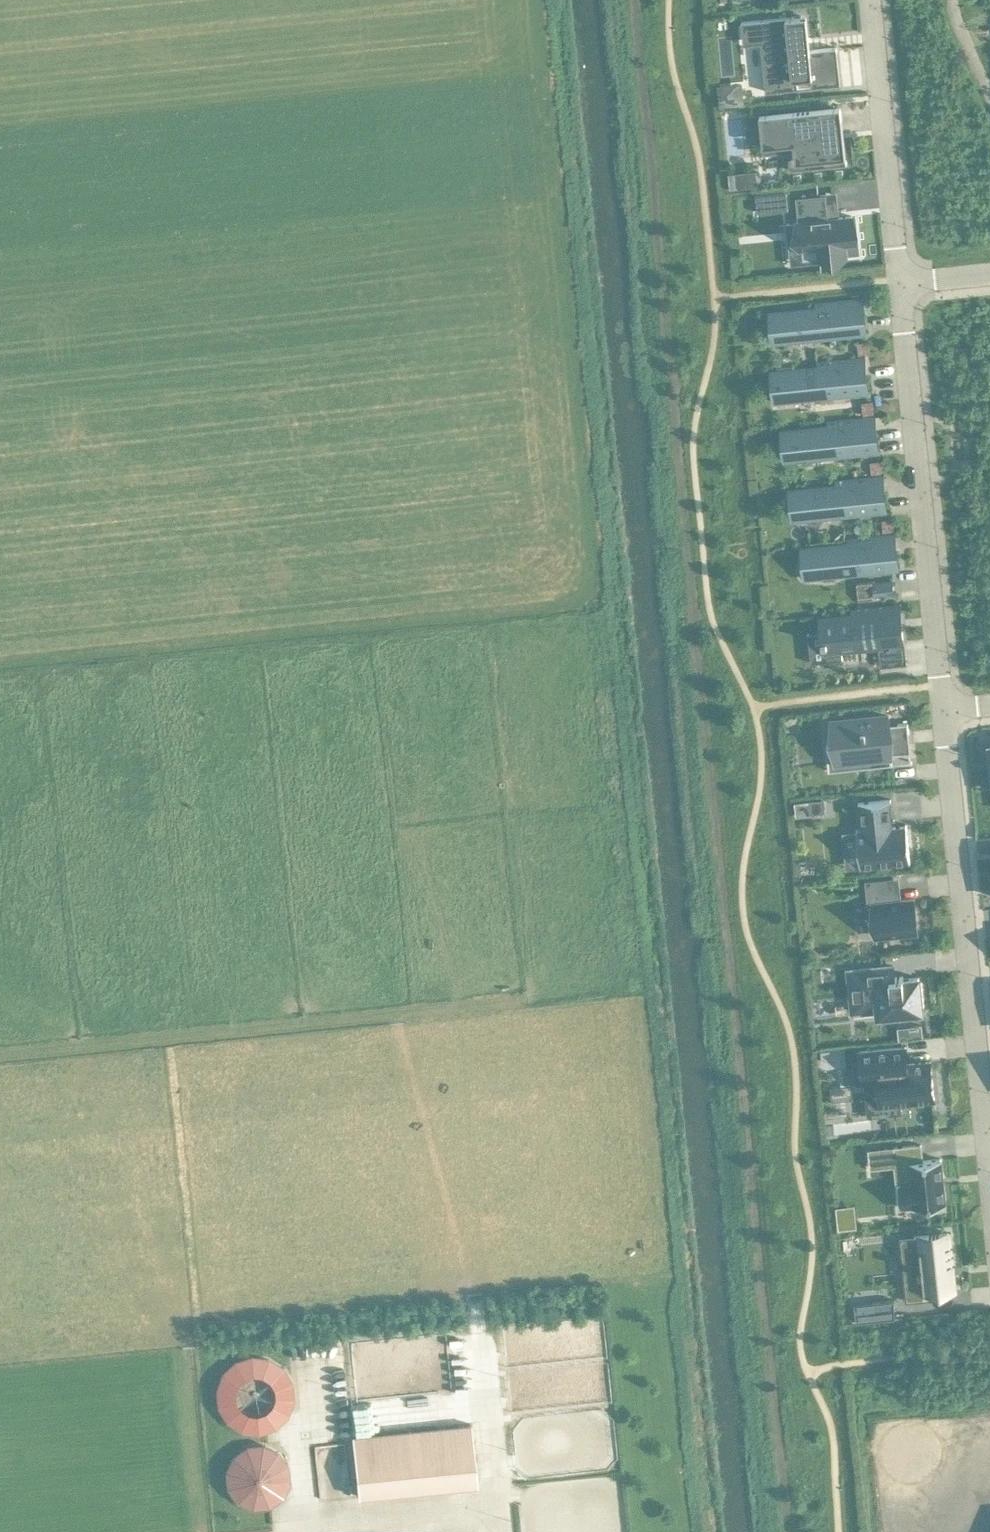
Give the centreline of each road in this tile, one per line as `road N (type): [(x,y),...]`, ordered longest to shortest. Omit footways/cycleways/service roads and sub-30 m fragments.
road 1 (residential): [(940,711),(898,284)]
road 2 (residential): [(988,1134),(940,711)]
road 3 (residential): [(898,284),(866,0)]

